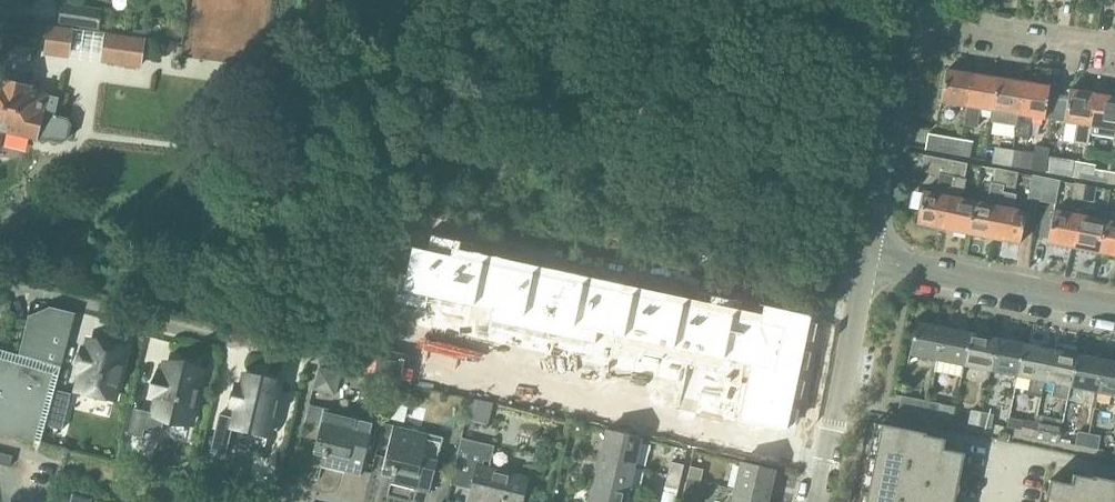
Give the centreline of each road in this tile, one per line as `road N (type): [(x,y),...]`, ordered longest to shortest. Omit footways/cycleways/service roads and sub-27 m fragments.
road 1 (unclassified): [(0,283),(357,362)]
road 2 (residential): [(1114,308),(864,258)]
road 3 (unclassified): [(804,501),(864,258)]
road 4 (unclassified): [(864,258),(910,25)]
road 5 (residential): [(1114,58),(910,25)]
road 6 (track): [(19,66),(142,80),(150,64),(209,72)]
road 7 (residential): [(1003,501),(1015,442),(1114,466)]

